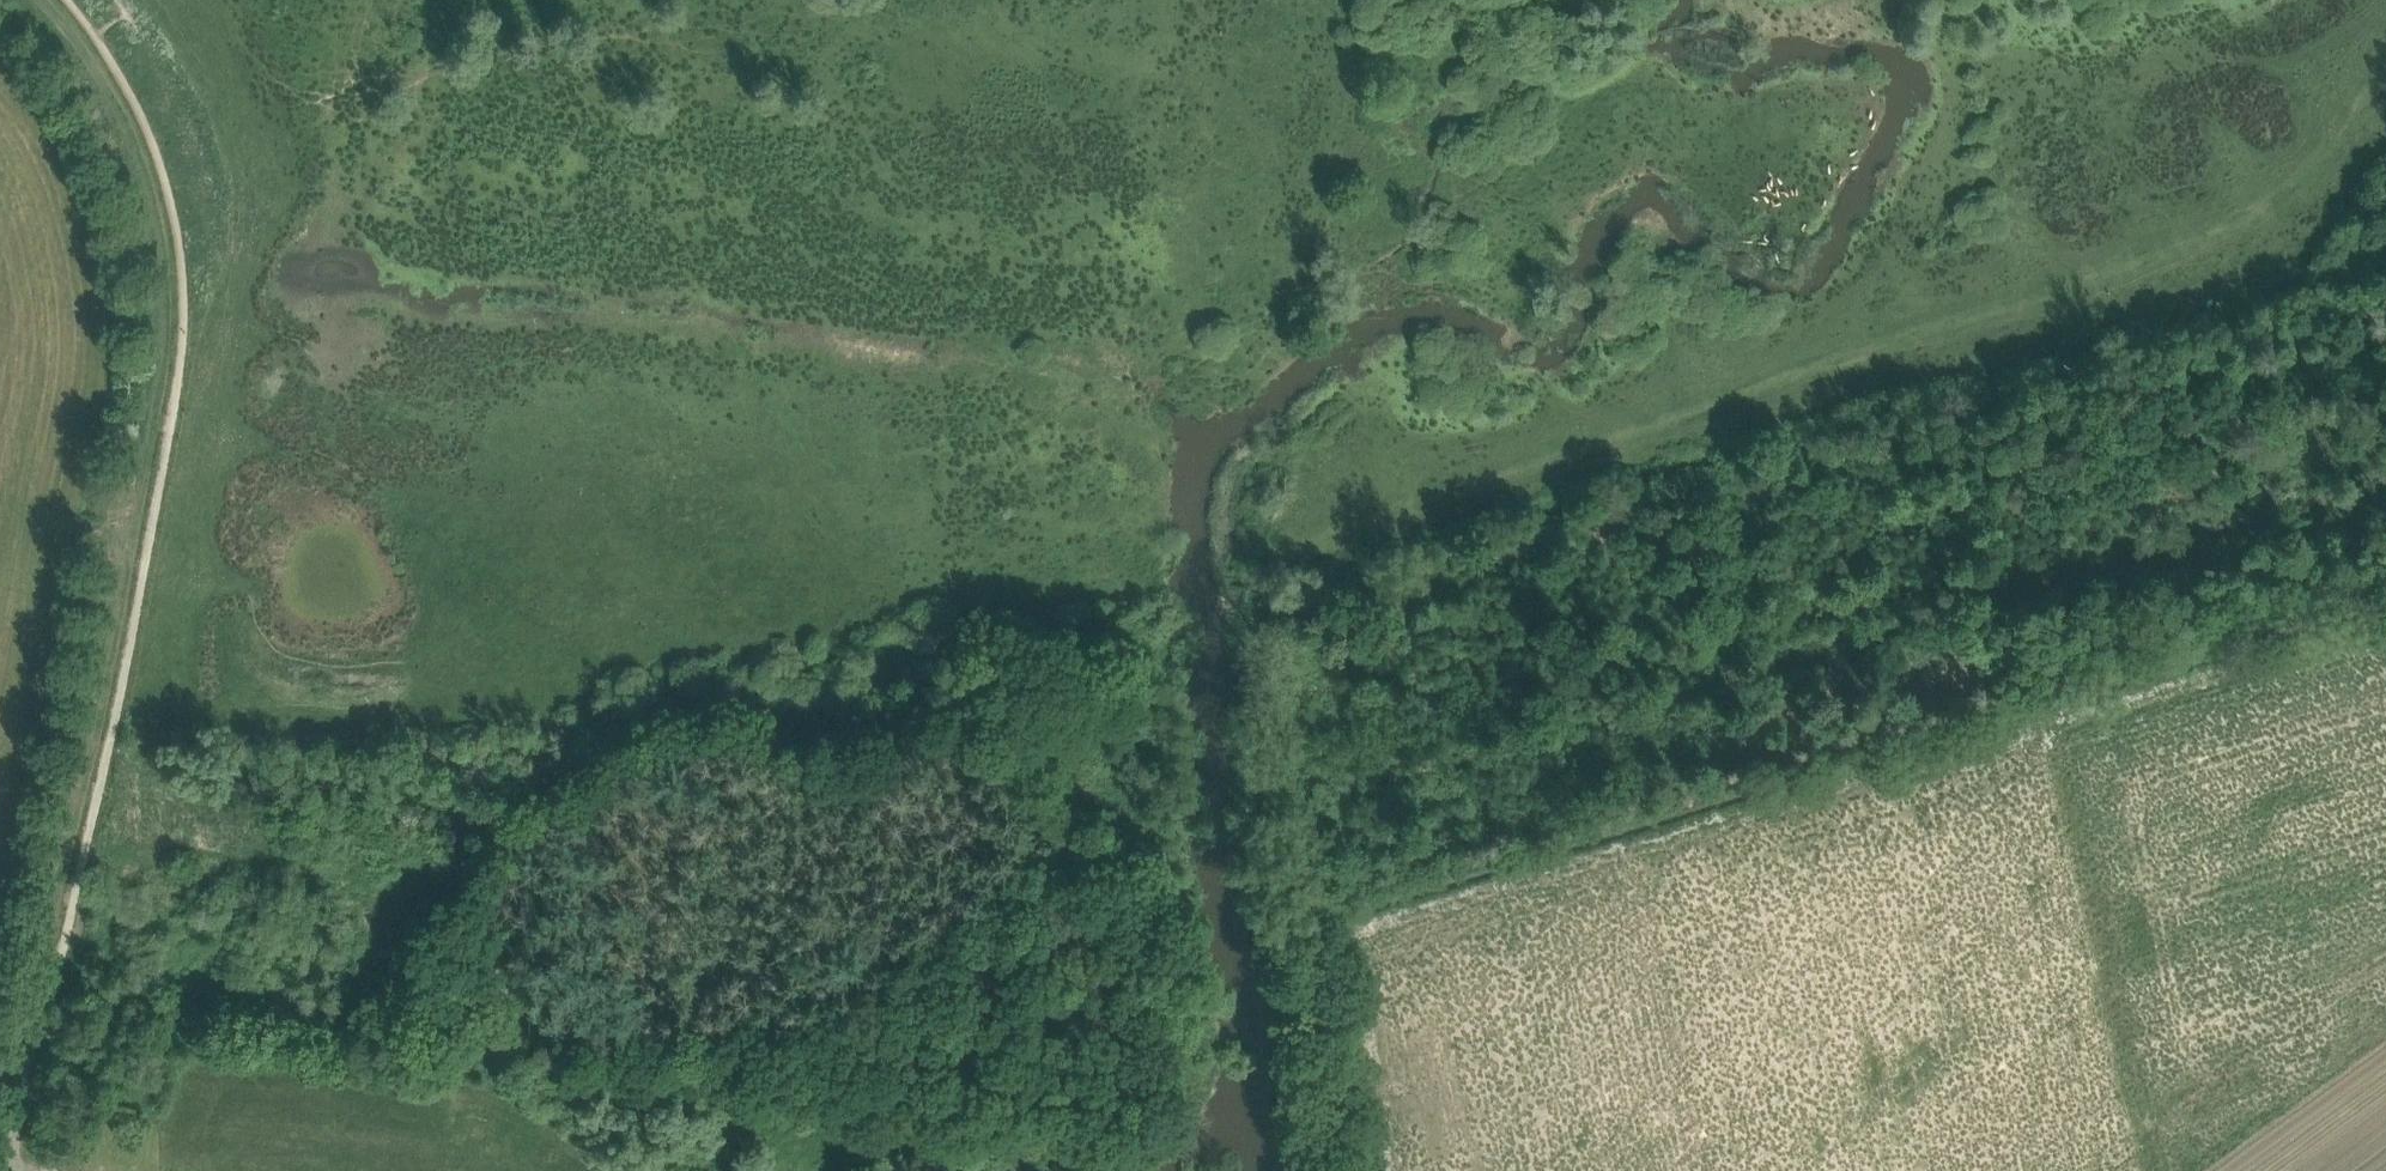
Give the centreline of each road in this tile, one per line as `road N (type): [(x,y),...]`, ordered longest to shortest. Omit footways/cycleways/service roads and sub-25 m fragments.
road 1 (track): [(32,1028),(160,388),(166,274),(142,156),(121,106),(47,0)]
road 2 (unclassified): [(9,1170),(32,1028)]

